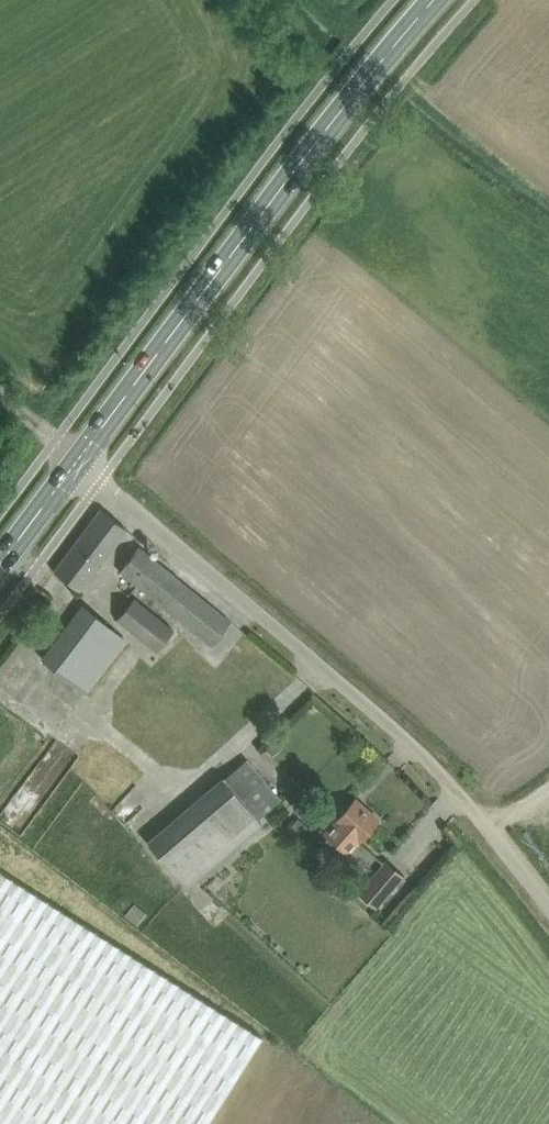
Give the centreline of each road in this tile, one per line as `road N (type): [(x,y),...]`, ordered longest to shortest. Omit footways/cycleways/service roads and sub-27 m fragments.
road 1 (unclassified): [(548,903),(446,776),(78,460)]
road 2 (secondary): [(78,460),(433,0)]
road 3 (secondary): [(0,564),(78,460)]

